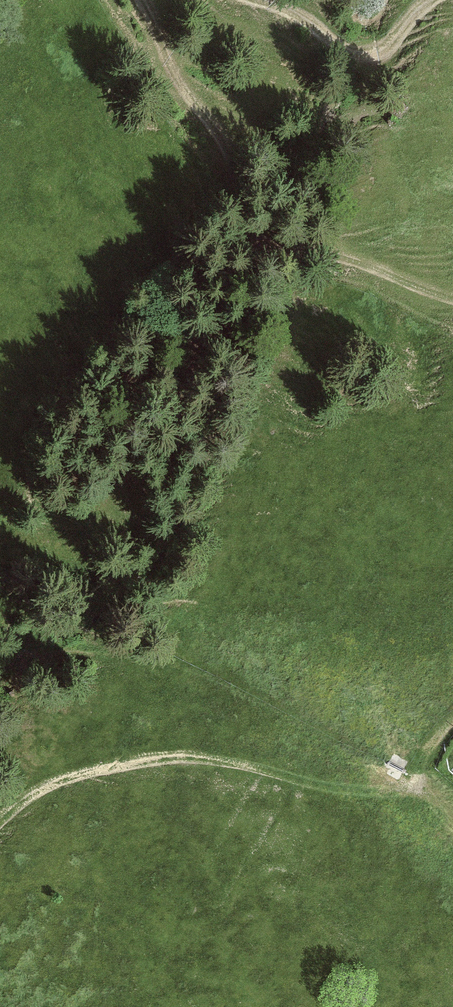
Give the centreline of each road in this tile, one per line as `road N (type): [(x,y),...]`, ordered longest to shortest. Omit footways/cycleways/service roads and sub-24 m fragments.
road 1 (track): [(142,0),(221,129),(241,173),(248,227),(265,251),(366,264),(452,297)]
road 2 (track): [(0,821),(43,787),(104,765),(194,759),(433,802)]
road 3 (track): [(427,0),(368,56),(257,0)]
road 4 (track): [(452,723),(422,747),(419,774),(452,818)]

